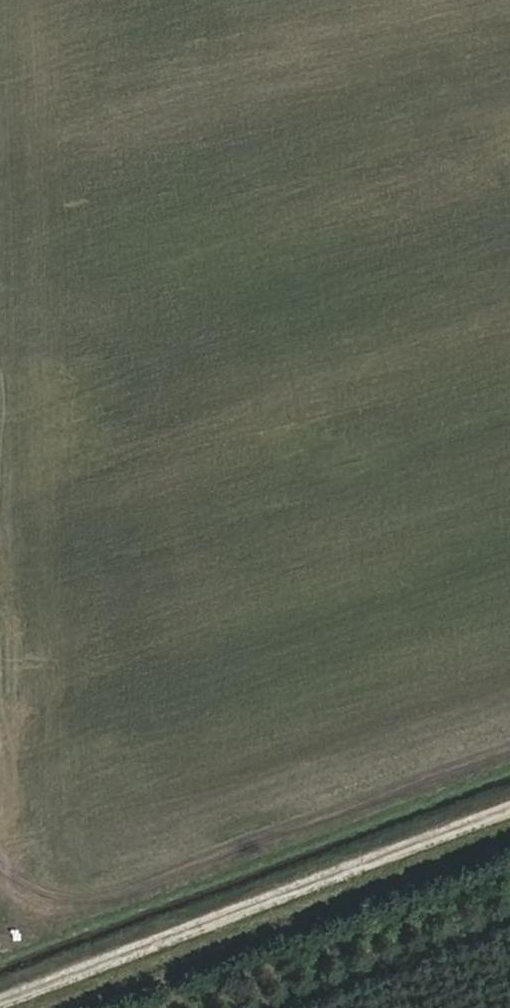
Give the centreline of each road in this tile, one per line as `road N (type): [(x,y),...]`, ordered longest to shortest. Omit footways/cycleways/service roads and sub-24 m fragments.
road 1 (track): [(75,1007),(509,841)]

